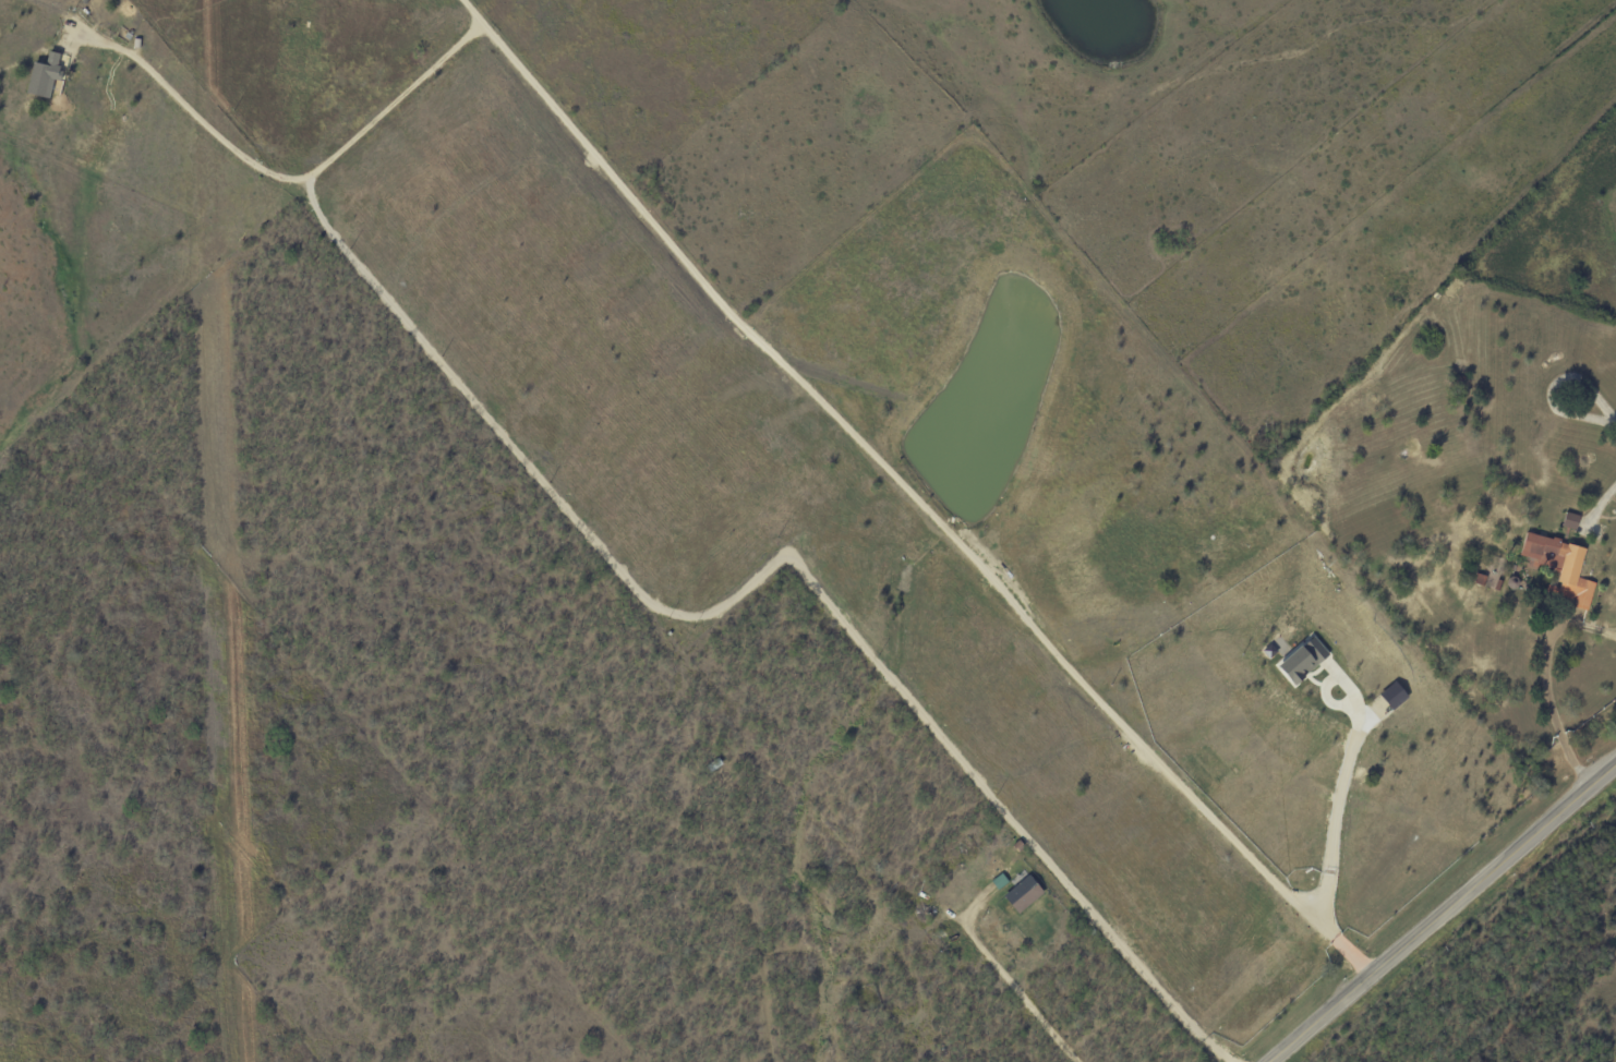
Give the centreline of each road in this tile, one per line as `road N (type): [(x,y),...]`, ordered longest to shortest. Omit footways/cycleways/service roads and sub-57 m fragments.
road 1 (tertiary): [(1269,1061),(1615,765)]

